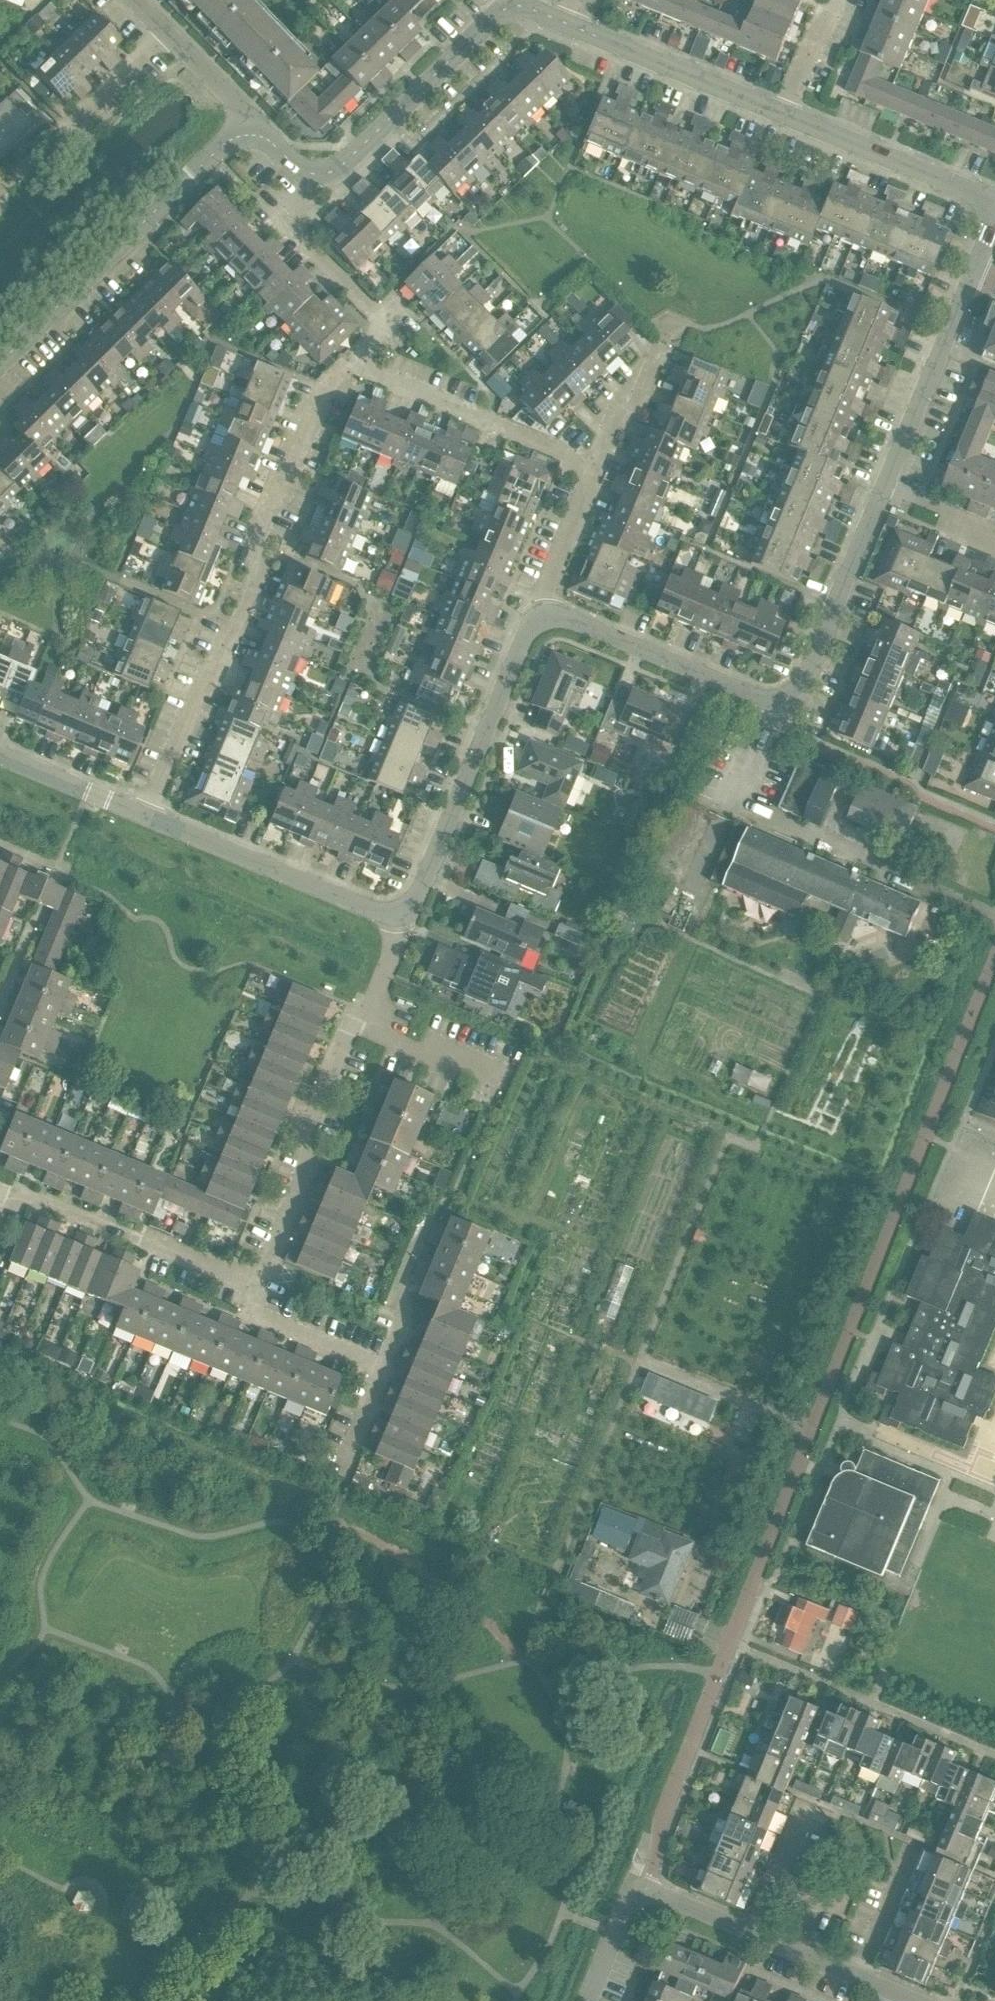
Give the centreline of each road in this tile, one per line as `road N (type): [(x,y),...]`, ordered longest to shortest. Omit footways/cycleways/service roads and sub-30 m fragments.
road 1 (residential): [(534,611),(781,706),(885,486)]
road 2 (residential): [(145,815),(199,686),(215,674),(236,626),(258,567),(255,544),(324,387),(352,363)]
road 3 (residential): [(259,1284),(308,1159),(309,1118),(343,1038),(370,1015),(405,915)]
road 4 (residential): [(0,368),(215,150),(247,134)]
road 5 (residential): [(405,915),(534,611)]
road 6 (residential): [(312,176),(344,158),(498,15),(522,8),(566,27)]
road 7 (residential): [(918,2000),(635,1889)]
road 8 (residential): [(145,815),(387,916),(405,915)]
road 9 (residential): [(259,1284),(0,1189)]
road 10 (residential): [(594,466),(352,363)]
road 11 (residential): [(352,363),(390,328),(287,218),(312,176)]
road 12 (residential): [(783,114),(566,27)]
road 13 (residential): [(885,486),(973,272)]
road 14 (residential): [(994,207),(783,114)]
road 15 (residential): [(46,149),(164,30)]
road 16 (residential): [(380,1366),(255,1313),(259,1284)]
road 17 (residential): [(0,754),(145,815)]
road 18 (residential): [(534,611),(594,466)]
road 19 (residential): [(380,1366),(405,1309),(396,1301),(424,1227)]
road 20 (residential): [(247,134),(234,102),(164,30)]
road 21 (residential): [(839,0),(783,114)]
road 22 (residential): [(594,466),(656,356)]
road 23 (residential): [(994,543),(951,513),(885,486)]
road 24 (residential): [(589,2000),(635,1889)]

